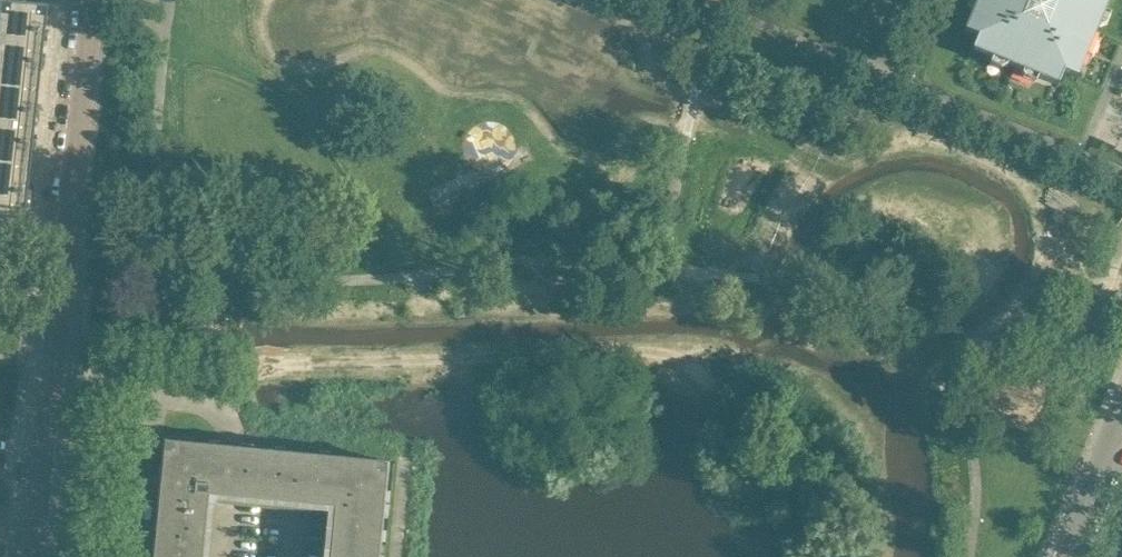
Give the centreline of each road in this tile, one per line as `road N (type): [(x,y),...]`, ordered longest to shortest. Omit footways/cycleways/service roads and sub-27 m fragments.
road 1 (residential): [(32,556),(94,0)]
road 2 (residential): [(1067,556),(1121,424)]

